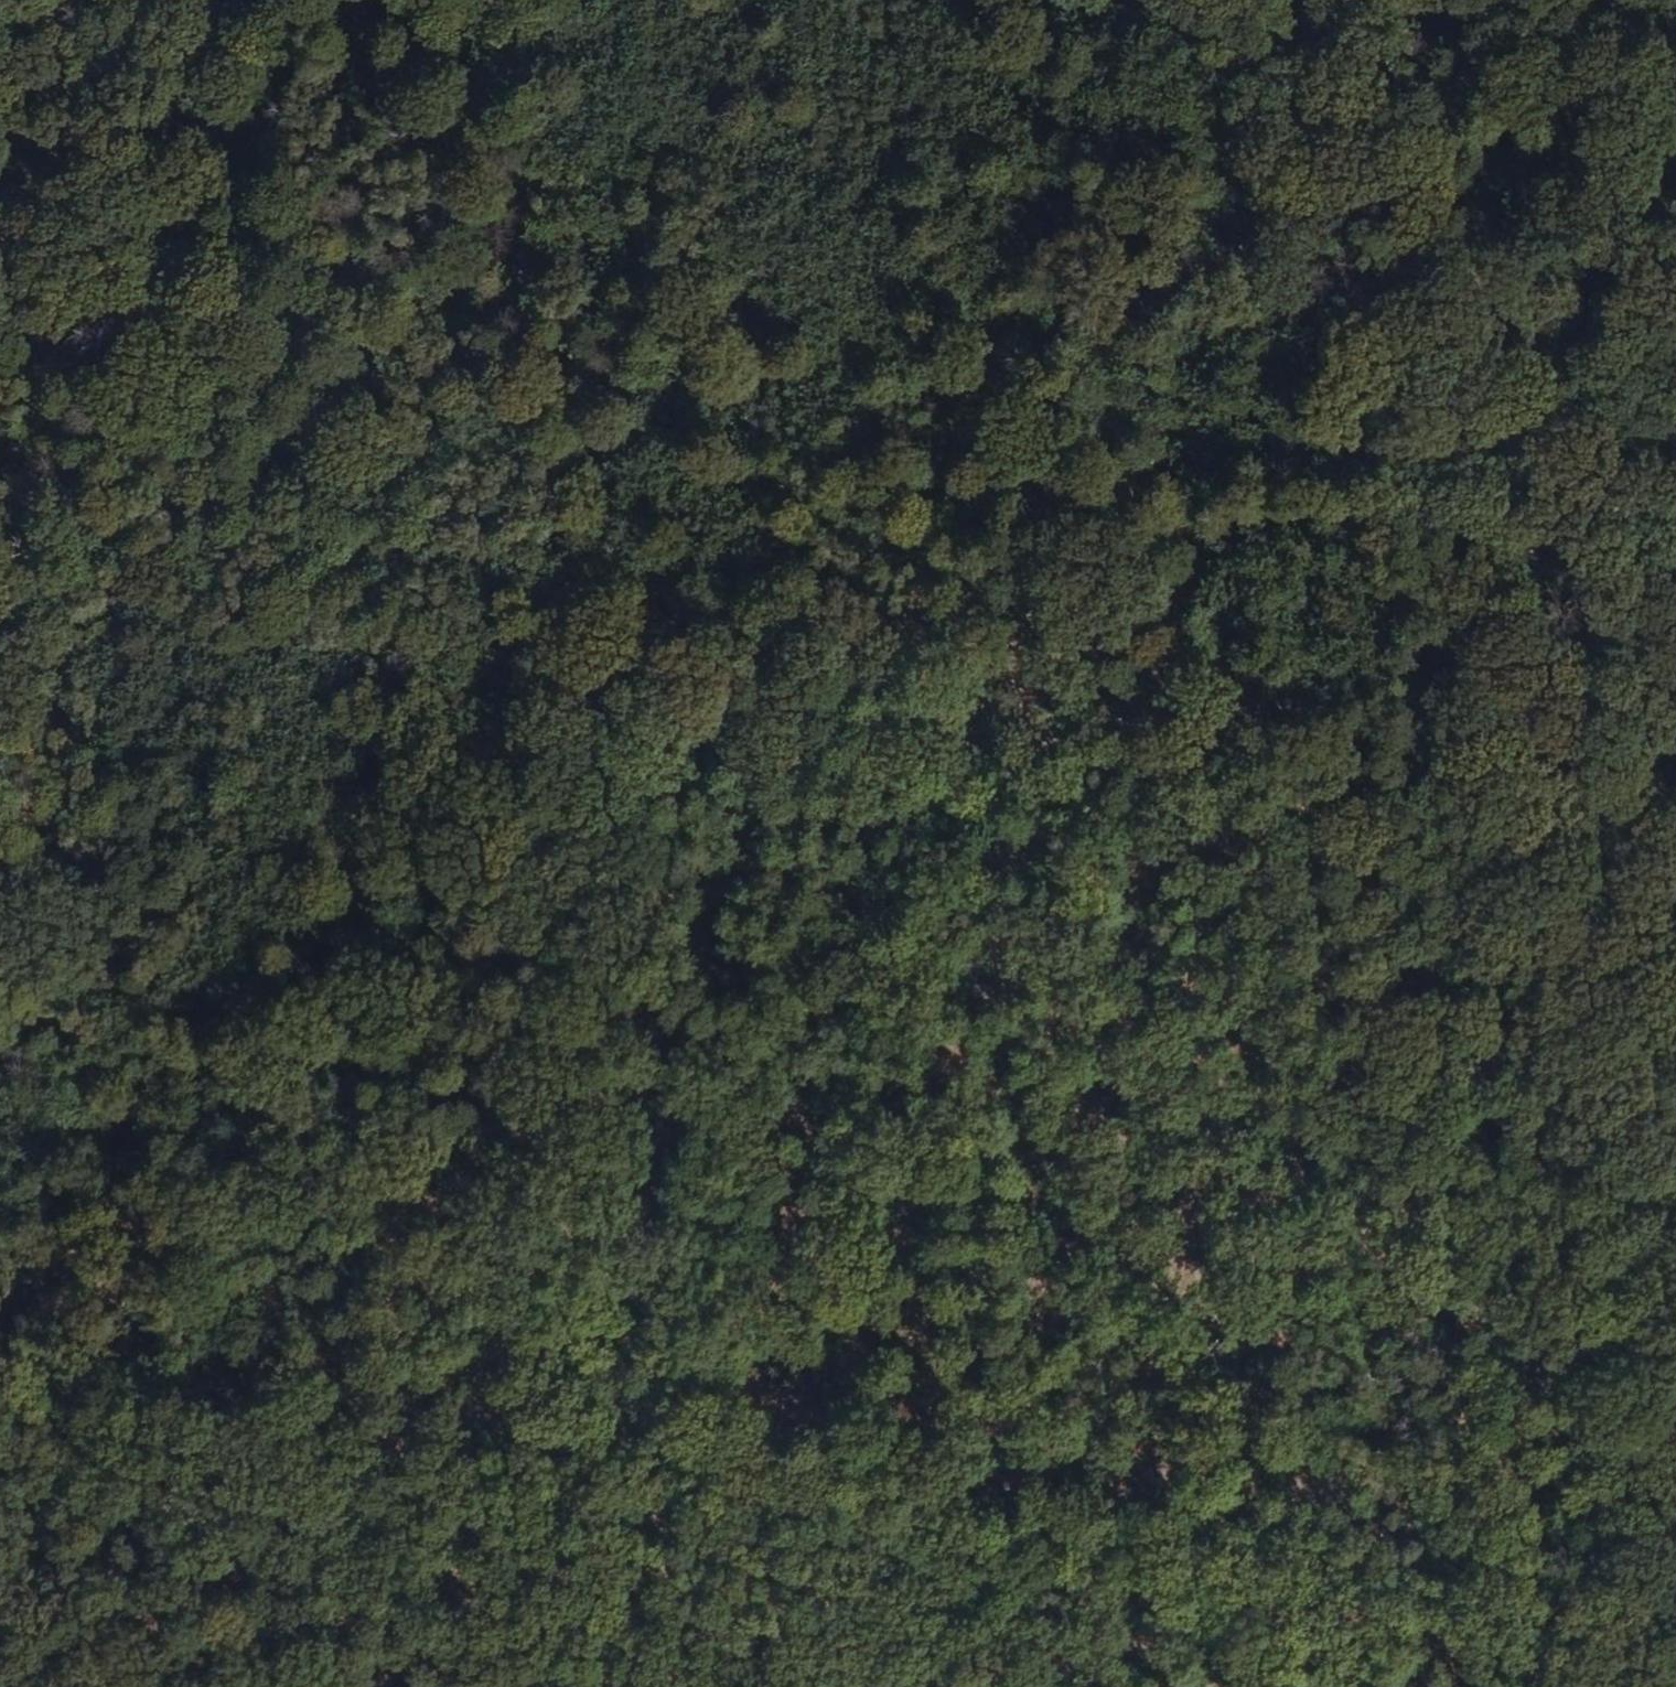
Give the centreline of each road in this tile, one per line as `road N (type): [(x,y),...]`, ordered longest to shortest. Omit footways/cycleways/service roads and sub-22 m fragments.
road 1 (track): [(0,1311),(1662,1586)]
road 2 (track): [(1675,998),(1614,941),(1492,274),(1373,0)]
road 3 (track): [(167,0),(0,949)]
road 4 (track): [(1662,1586),(1593,1686)]

